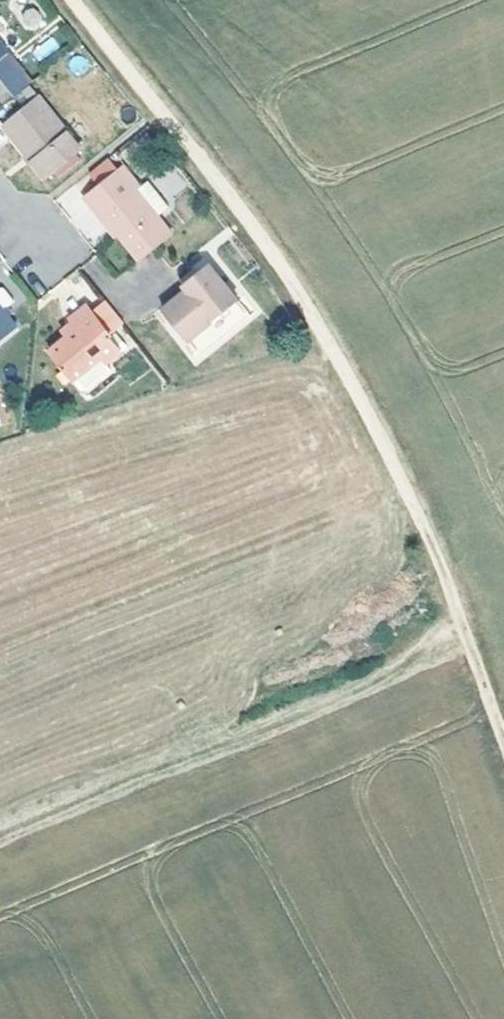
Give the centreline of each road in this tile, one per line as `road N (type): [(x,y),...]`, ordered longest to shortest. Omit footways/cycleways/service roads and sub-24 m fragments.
road 1 (track): [(74,0),(259,232),(342,362),(442,570),(503,743)]
road 2 (track): [(459,618),(374,682),(295,723),(0,838)]

